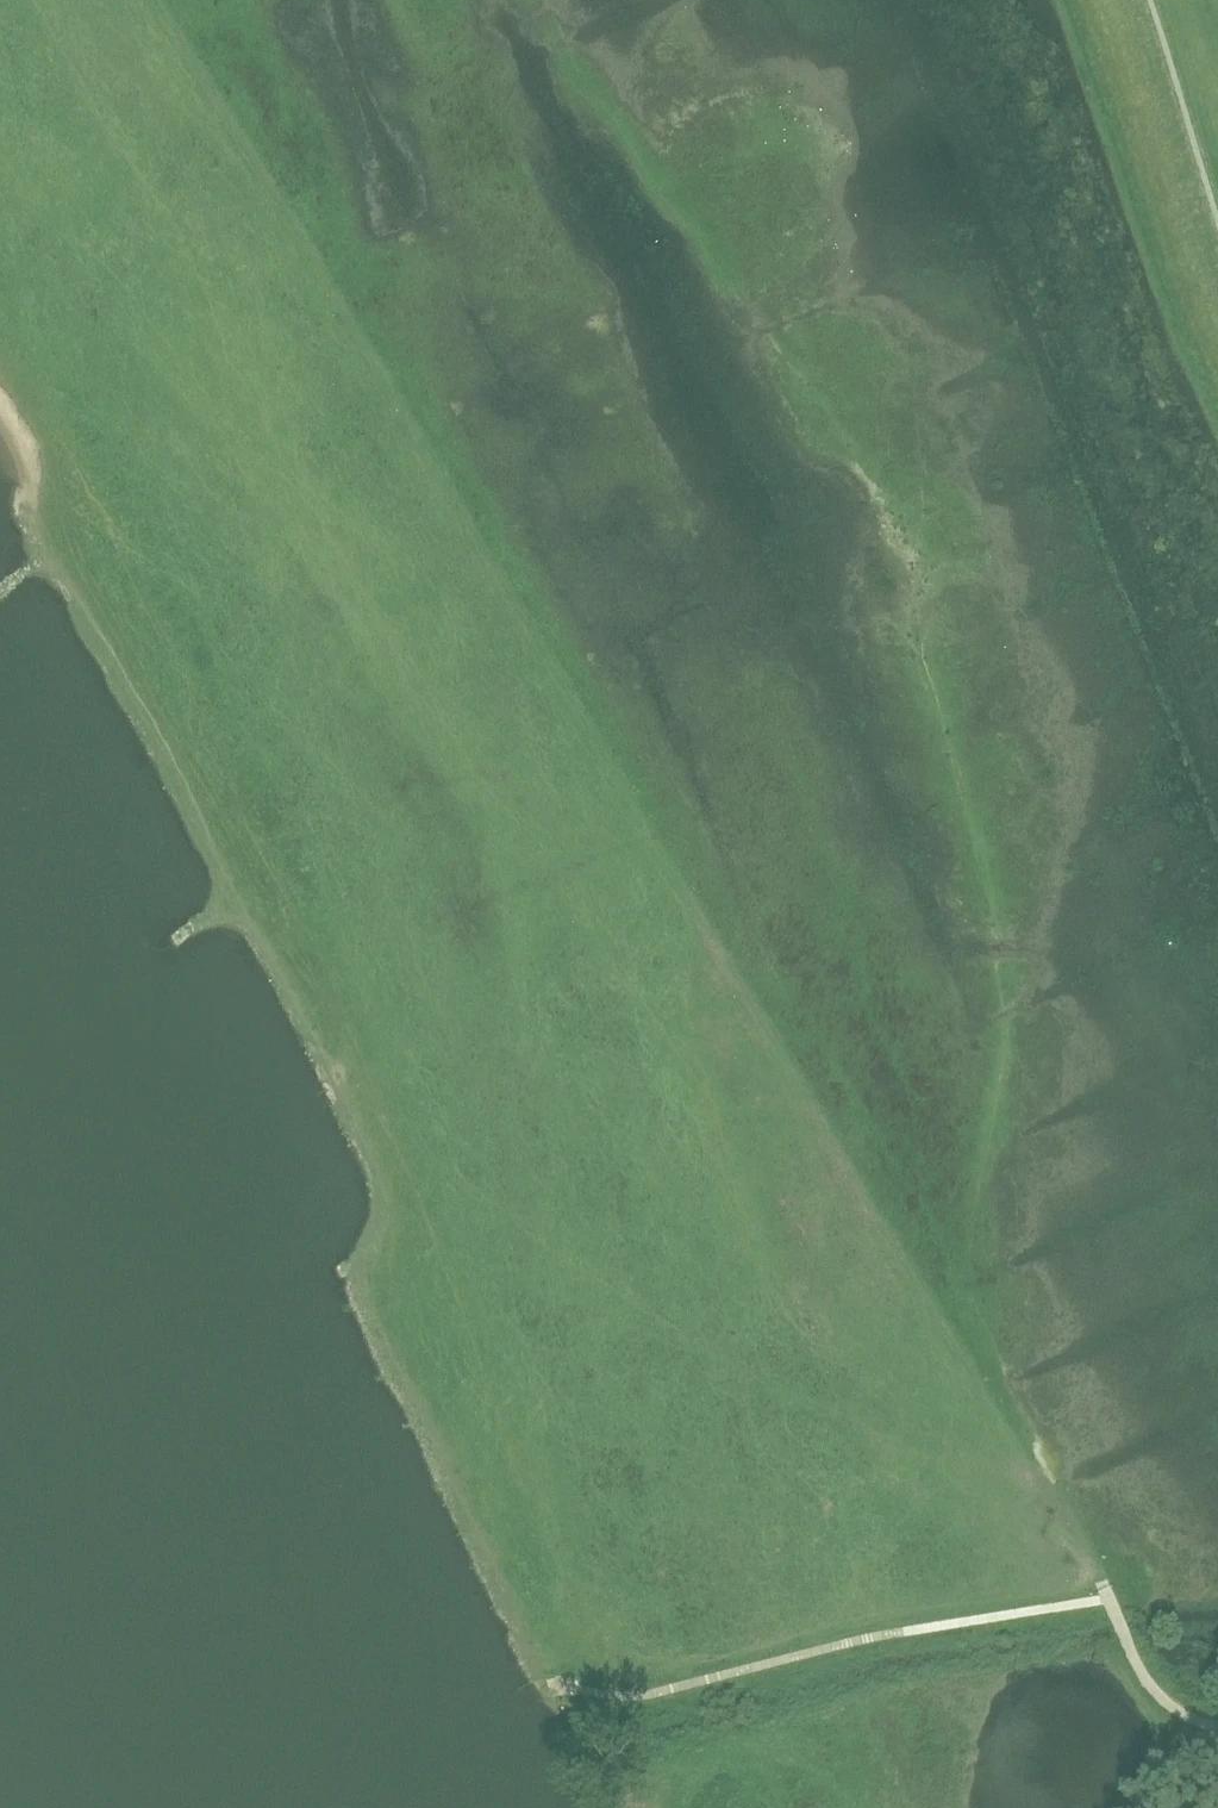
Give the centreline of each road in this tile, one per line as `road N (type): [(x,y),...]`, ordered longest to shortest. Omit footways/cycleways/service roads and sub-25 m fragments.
road 1 (track): [(1217,1726),(1159,1691),(1109,1599),(873,1636),(628,1698),(591,1694)]

